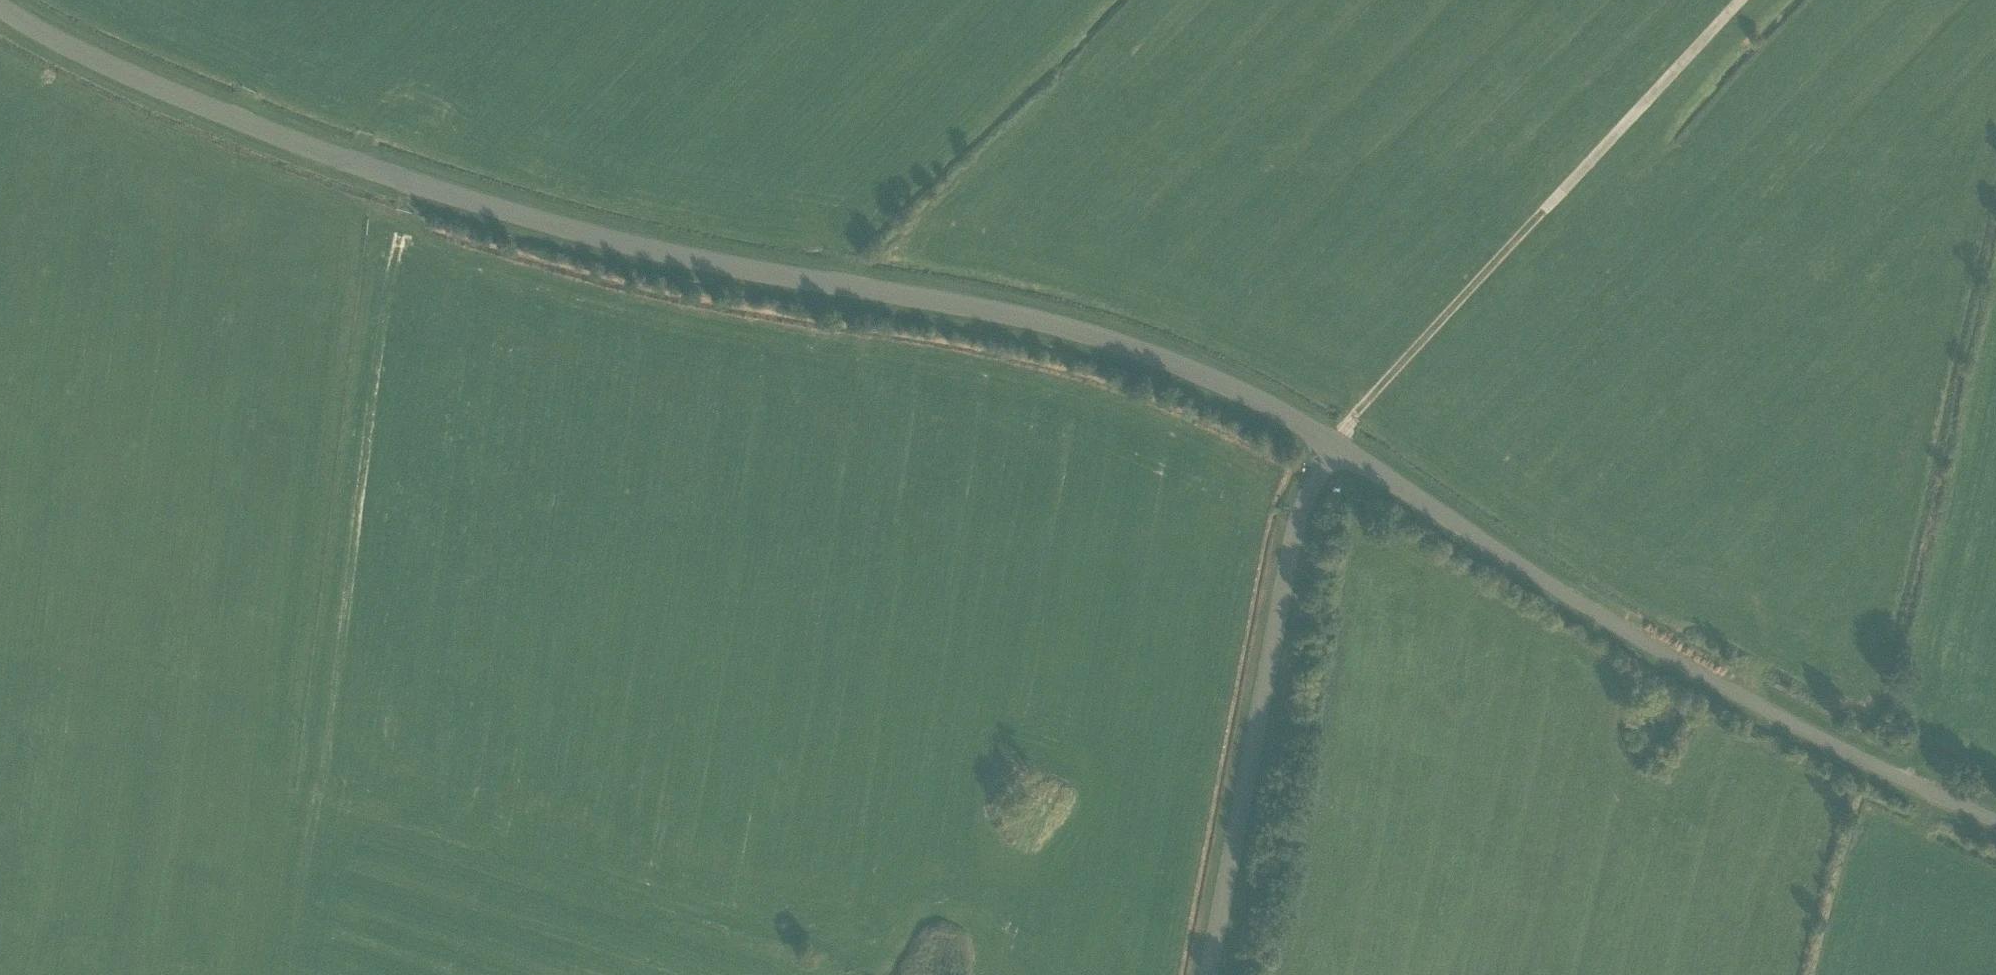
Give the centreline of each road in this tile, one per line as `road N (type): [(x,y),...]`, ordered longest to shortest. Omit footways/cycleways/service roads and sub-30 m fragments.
road 1 (unclassified): [(0,6),(88,56),(220,113),(511,212),(672,255),(1030,318),(1207,377),(1311,429),(1676,662),(1995,821)]
road 2 (track): [(1741,0),(1335,445)]

